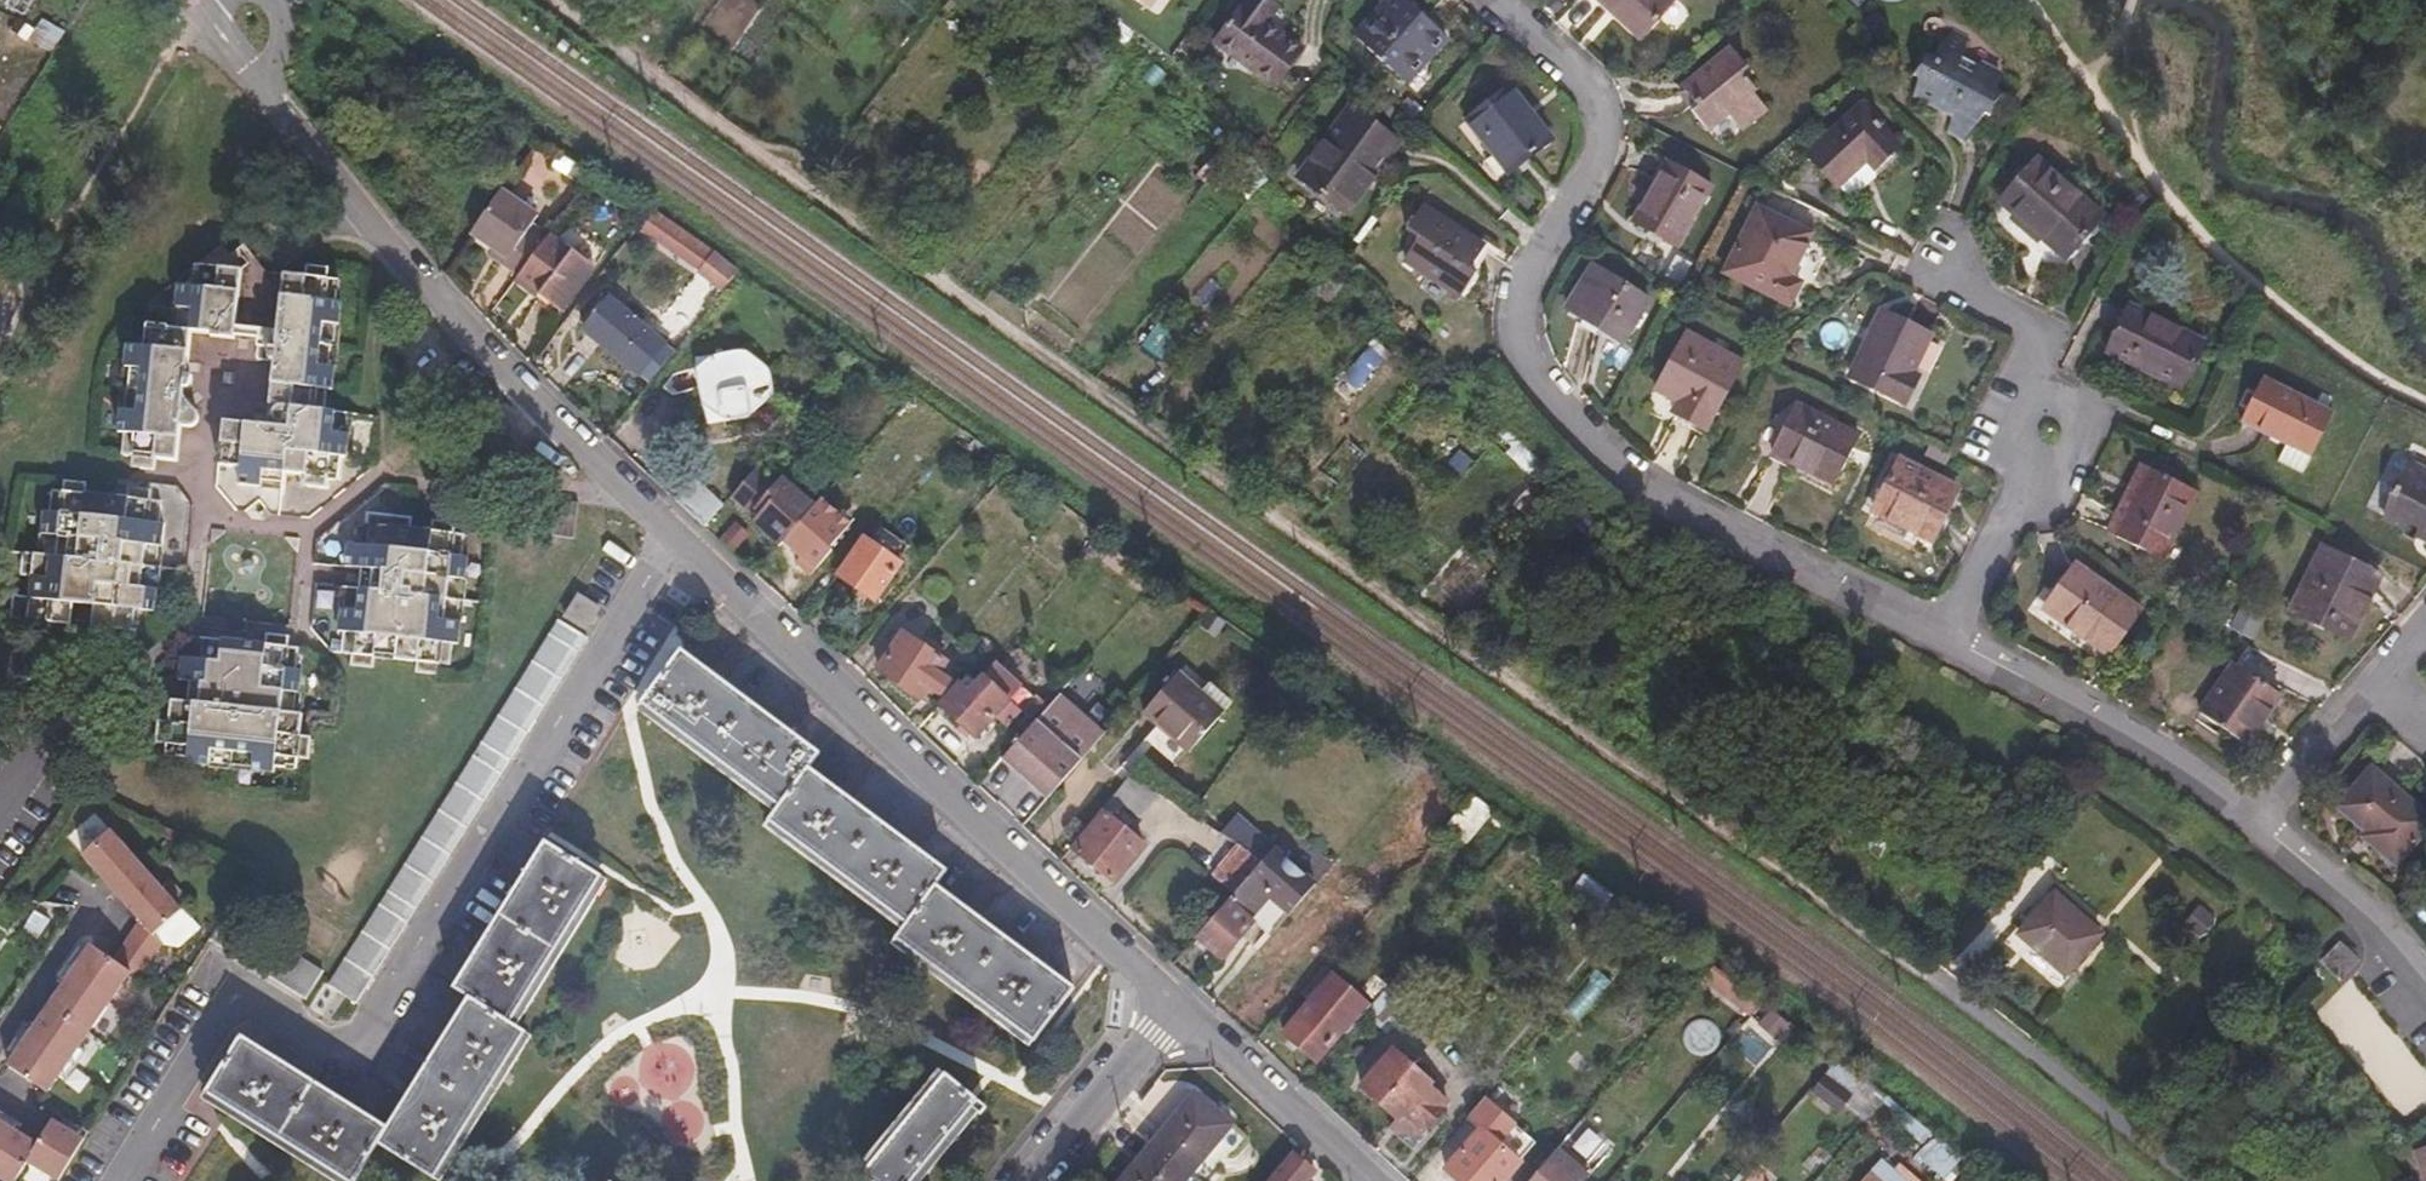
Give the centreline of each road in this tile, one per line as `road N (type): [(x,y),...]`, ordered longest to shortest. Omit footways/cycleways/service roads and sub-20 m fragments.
road 1 (track): [(554,0),(1928,976)]
road 2 (residential): [(673,536),(357,1060),(239,993),(120,1180)]
road 3 (residential): [(1491,0),(1590,94),(1597,136),(1513,299),(1511,346),(1551,404),(1647,492),(1940,639)]
road 4 (residential): [(673,536),(570,439),(362,210),(196,0)]
road 5 (residential): [(1176,1009),(673,536)]
road 6 (residential): [(1940,639),(2105,721),(2247,815)]
road 7 (residential): [(1358,1180),(1176,1009)]
road 8 (residential): [(2247,815),(2425,969)]
road 9 (residential): [(1176,1009),(1032,1180)]
road 10 (residential): [(2247,815),(2348,697),(2401,688)]
road 11 (residential): [(1940,639),(2032,457)]
road 12 (residential): [(2036,403),(2034,329),(1923,273)]
road 13 (residential): [(2032,457),(2061,457),(2077,433),(2065,406),(2036,403)]

